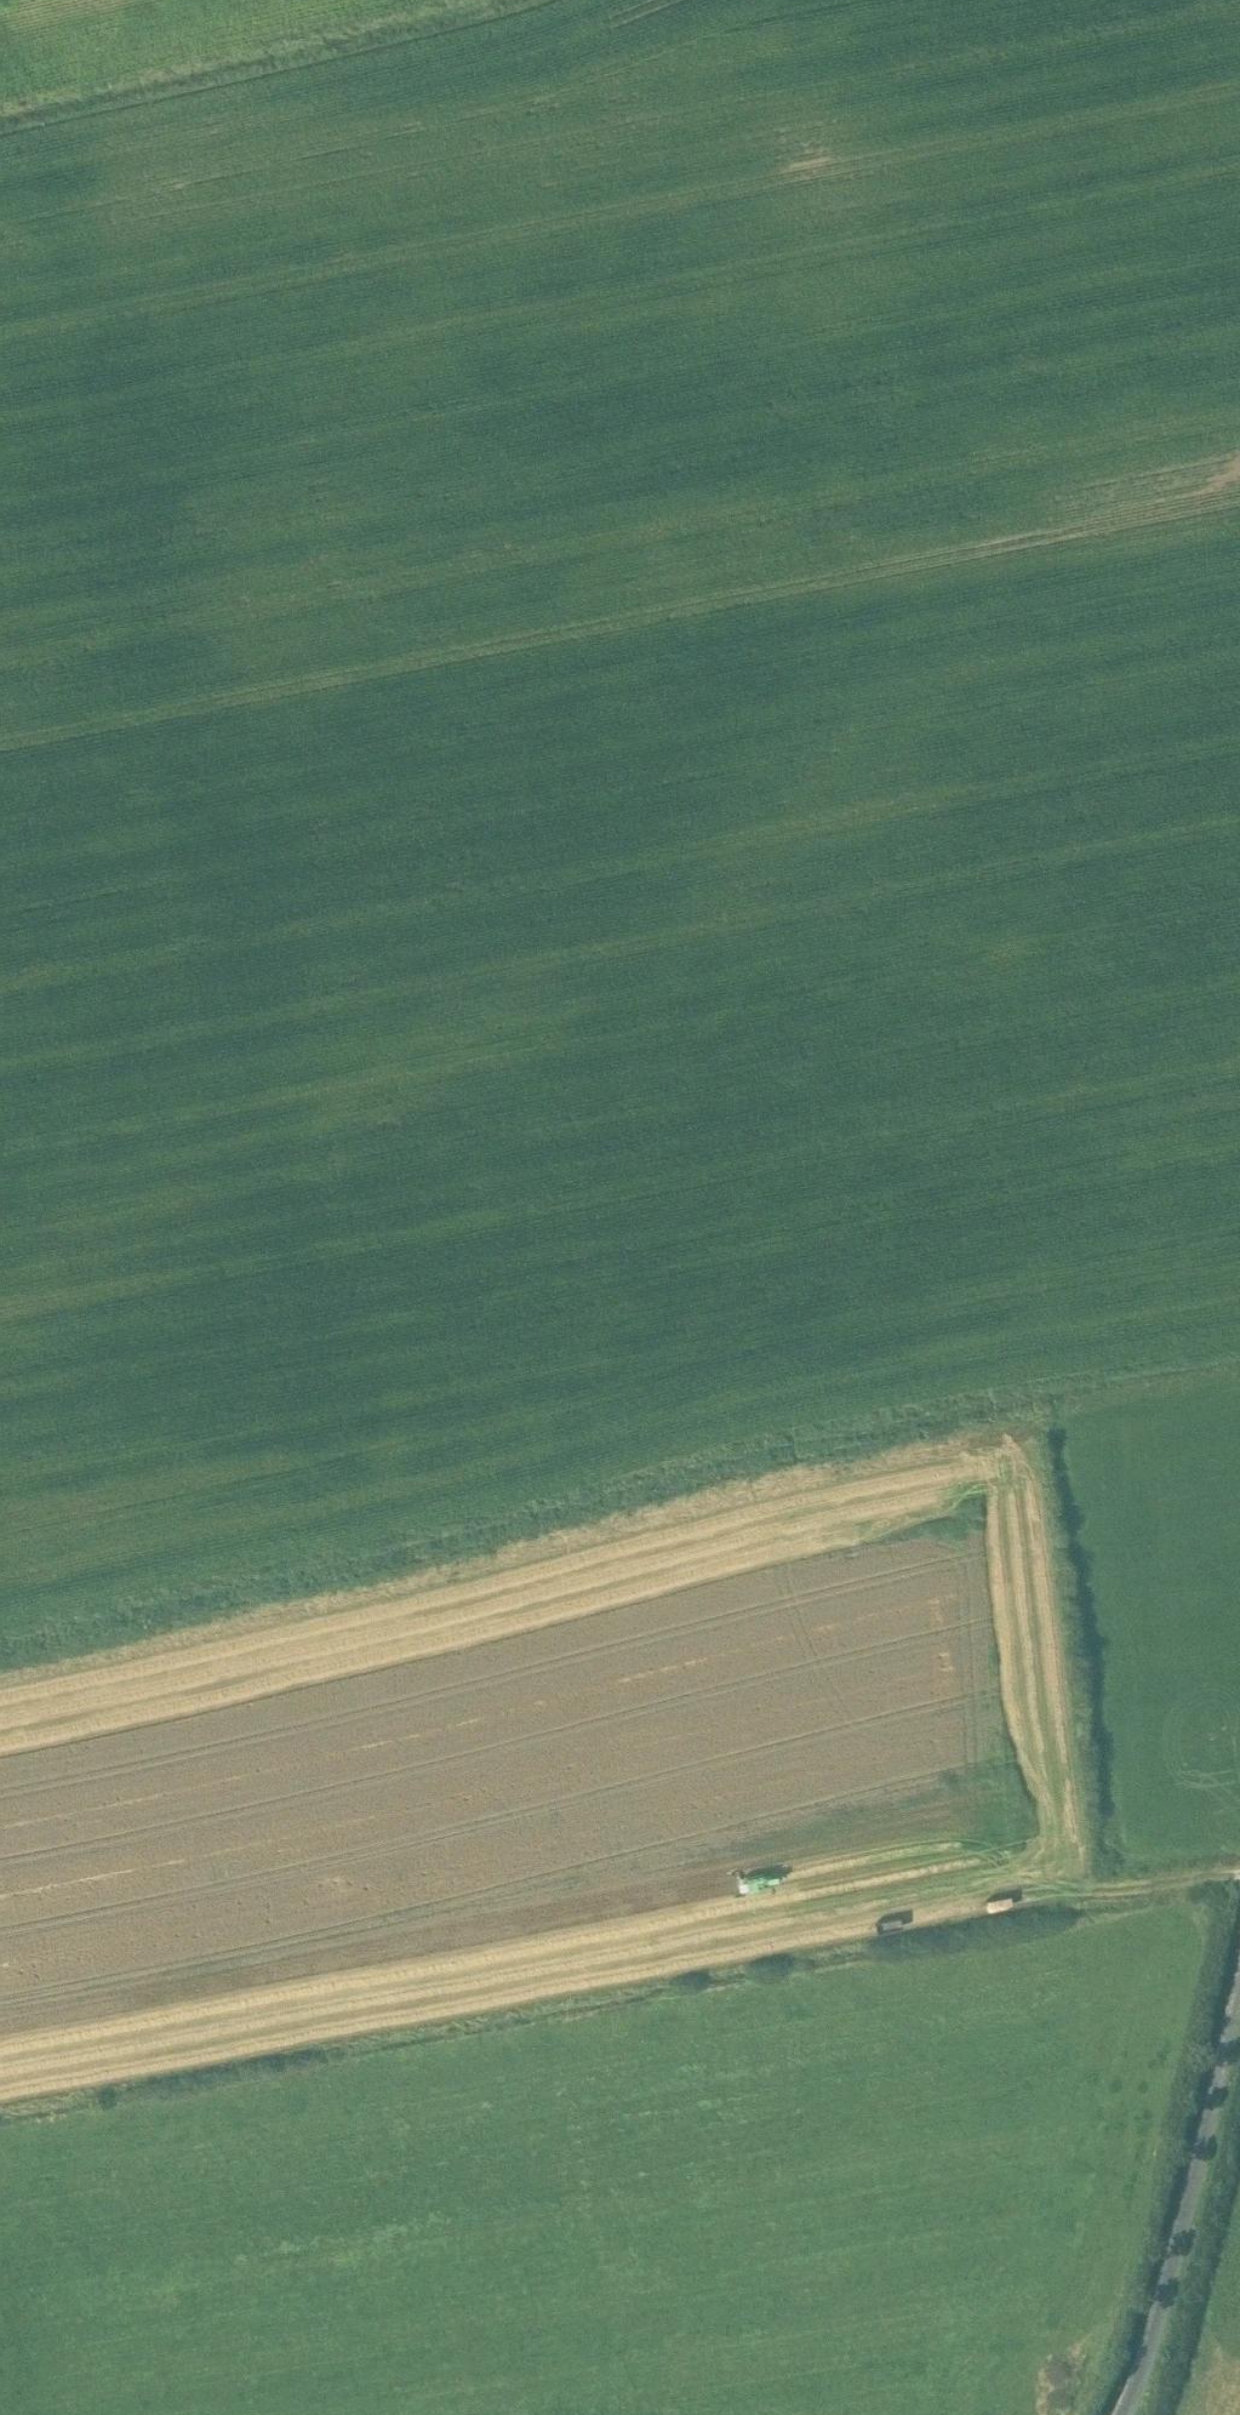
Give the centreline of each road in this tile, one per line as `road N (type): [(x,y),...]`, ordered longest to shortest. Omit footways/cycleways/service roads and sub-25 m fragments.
road 1 (unclassified): [(1126,2414),(1239,2006)]

